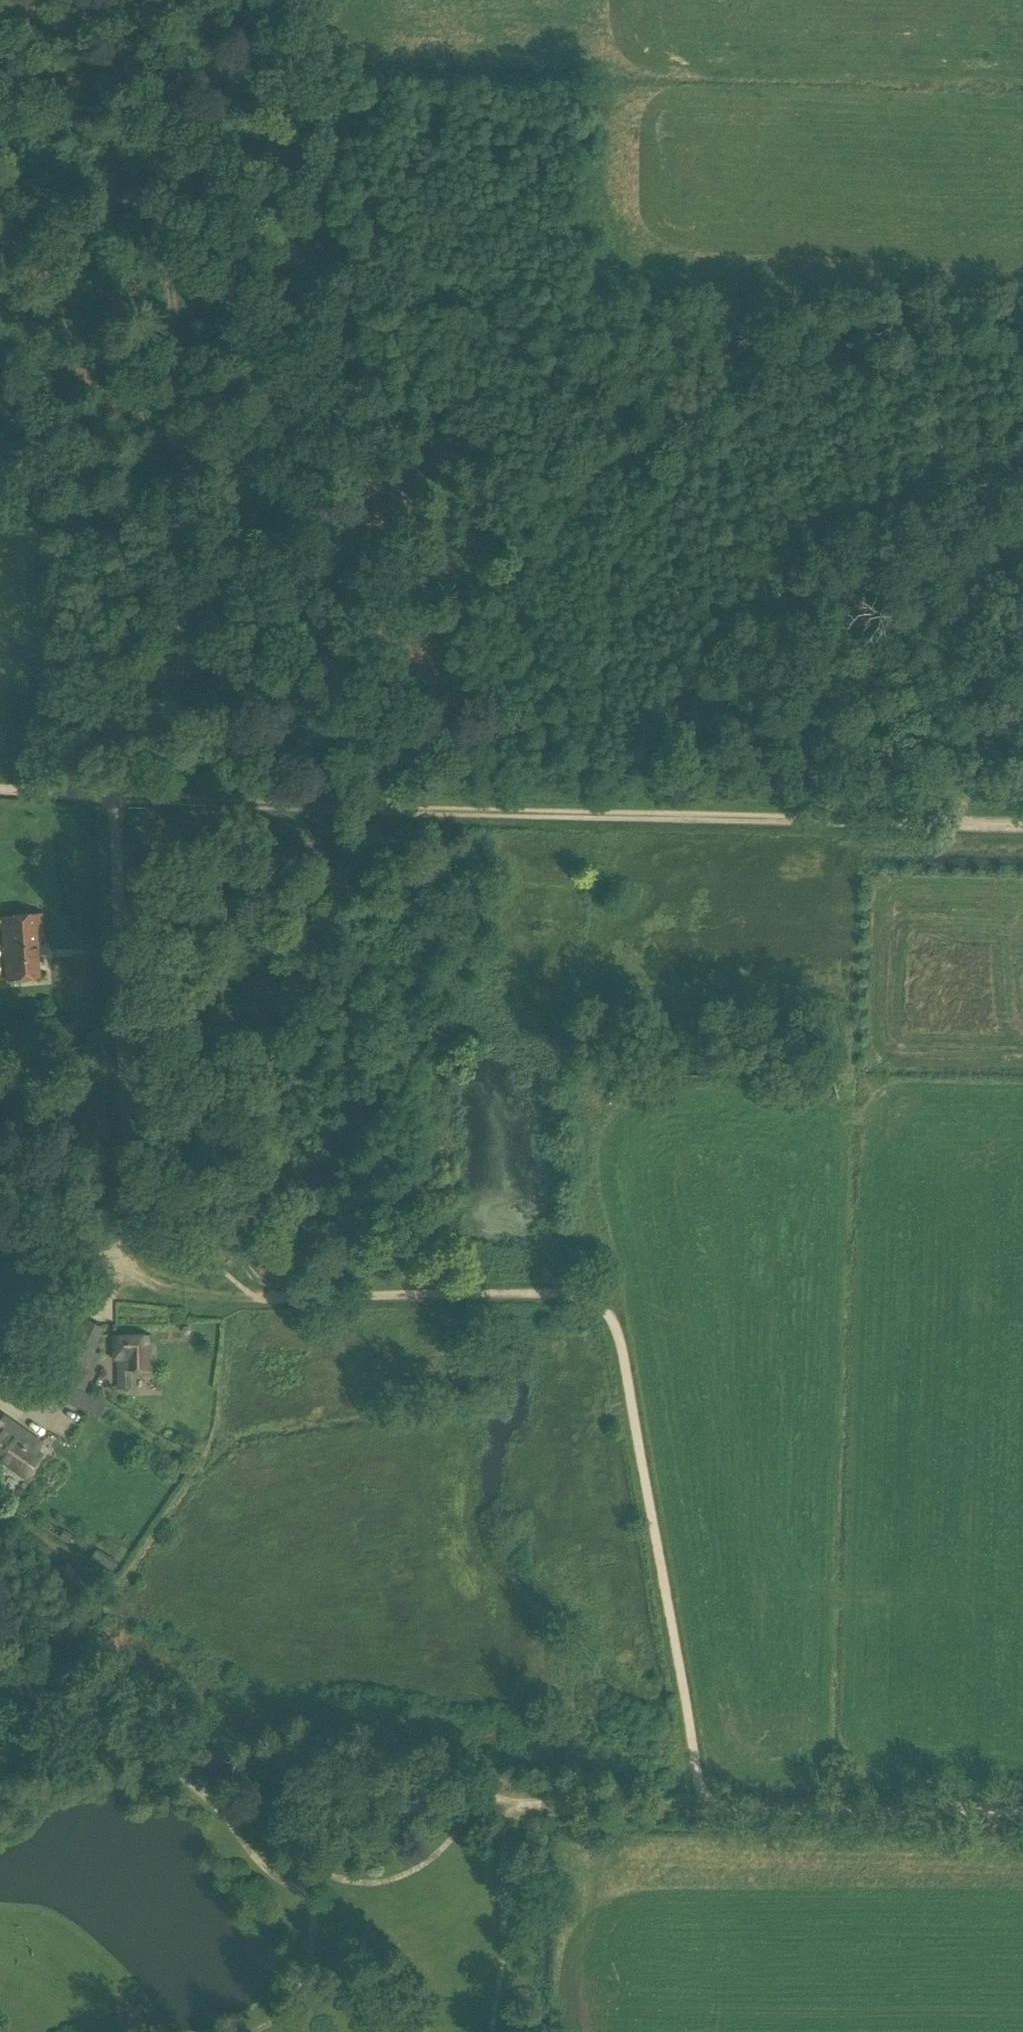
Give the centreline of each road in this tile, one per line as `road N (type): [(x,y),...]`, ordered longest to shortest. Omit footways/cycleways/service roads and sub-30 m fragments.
road 1 (track): [(1022,1811),(719,1804),(698,1775),(623,1337),(611,1314),(569,1295),(309,1297)]
road 2 (track): [(112,797),(1022,815)]
road 3 (track): [(139,0),(189,593),(187,651),(172,700),(112,781),(112,797)]
road 4 (track): [(128,1198),(112,797)]
road 5 (track): [(282,1297),(207,1295),(154,1279),(132,1252),(128,1198)]
road 6 (track): [(309,1297),(177,1210),(128,1198)]

